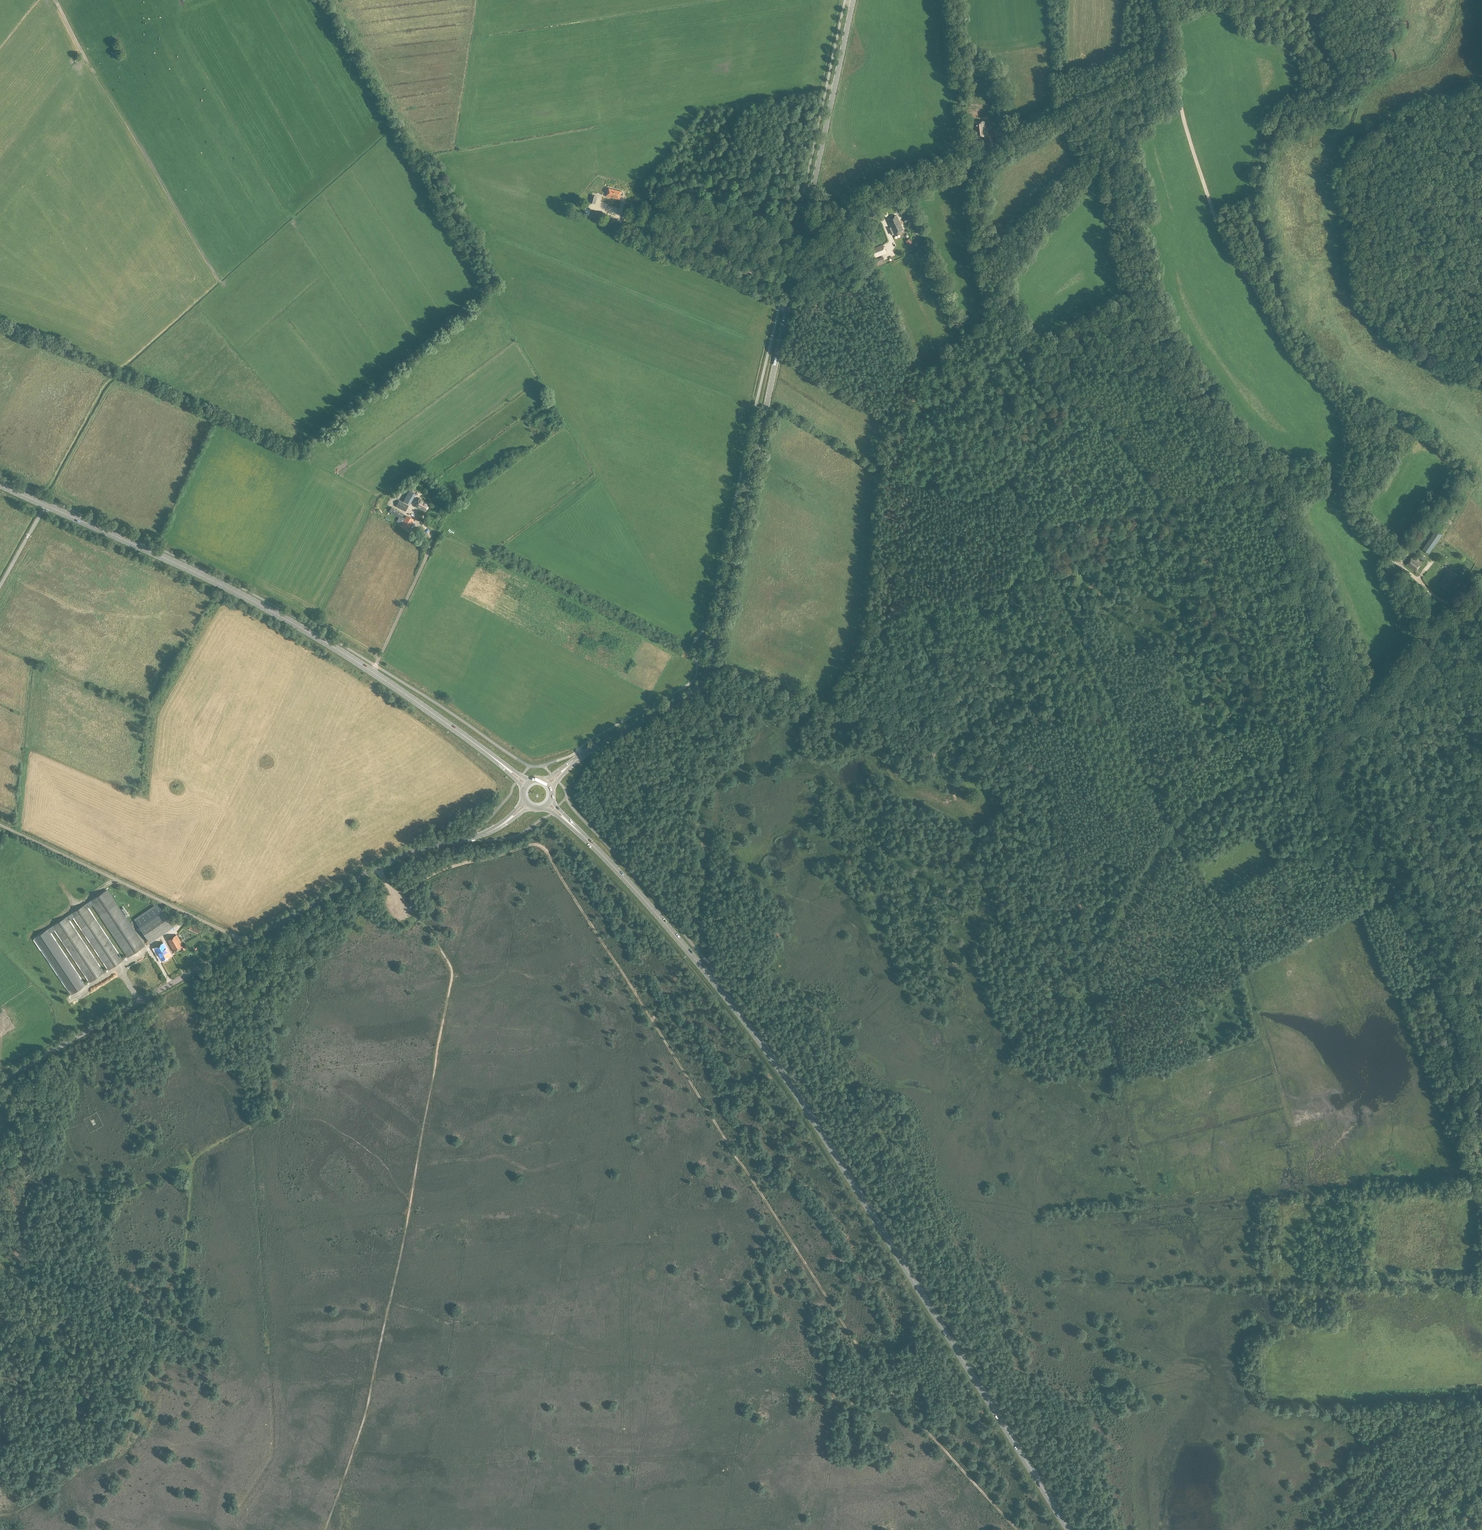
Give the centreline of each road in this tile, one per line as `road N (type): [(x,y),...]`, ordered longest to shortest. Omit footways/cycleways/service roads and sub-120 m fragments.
road 1 (track): [(1017,1529),(874,1370),(542,846),(470,861),(394,898)]
road 2 (primary): [(1068,1529),(742,1016),(567,820)]
road 3 (tertiary): [(567,767),(695,689),(710,672),(853,0)]
road 4 (track): [(1168,0),(1172,73),(1218,225),(1287,351),(1343,424),(1344,511),(1429,591),(1458,605),(1481,605)]
road 5 (track): [(1394,894),(1244,975),(1232,932),(1155,805),(1009,479)]
road 6 (track): [(1171,65),(875,205),(791,288),(603,209)]
road 7 (tertiary): [(447,844),(400,856),(0,1080)]
road 8 (track): [(1292,754),(1182,536),(1117,440),(1071,398),(1075,390),(1057,371),(1050,337)]
road 9 (track): [(1012,1046),(1101,955),(1177,819),(1292,754)]
road 10 (primary): [(374,672),(247,597),(46,505)]
road 11 (track): [(1481,1157),(1466,1118),(1466,1019),(1394,894)]
road 12 (track): [(250,940),(0,825)]
road 13 (track): [(8,1091),(17,1102),(53,1109),(105,1206),(175,1167),(193,1174)]
road 14 (track): [(1394,894),(1329,787),(1343,725),(1292,754)]
road 15 (track): [(889,474),(958,494),(988,492),(1009,479),(1075,401)]
road 16 (unclassified): [(374,672),(426,559),(412,510)]
road 17 (primary): [(503,766),(374,672)]
road 18 (track): [(1381,1529),(1481,1424)]

